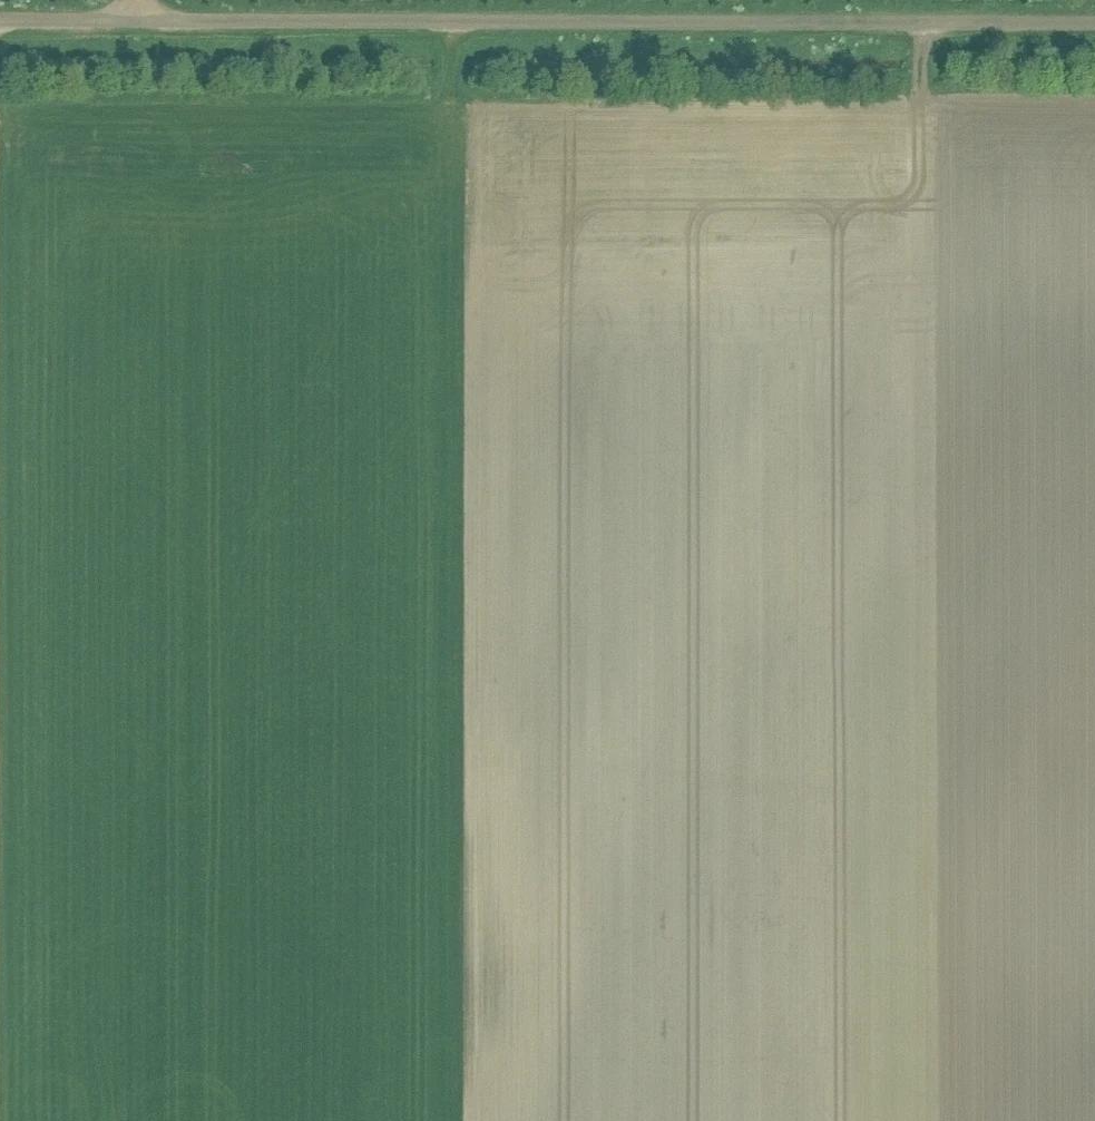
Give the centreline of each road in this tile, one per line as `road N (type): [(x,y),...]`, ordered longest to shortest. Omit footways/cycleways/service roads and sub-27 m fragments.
road 1 (unclassified): [(1094,18),(0,12)]

